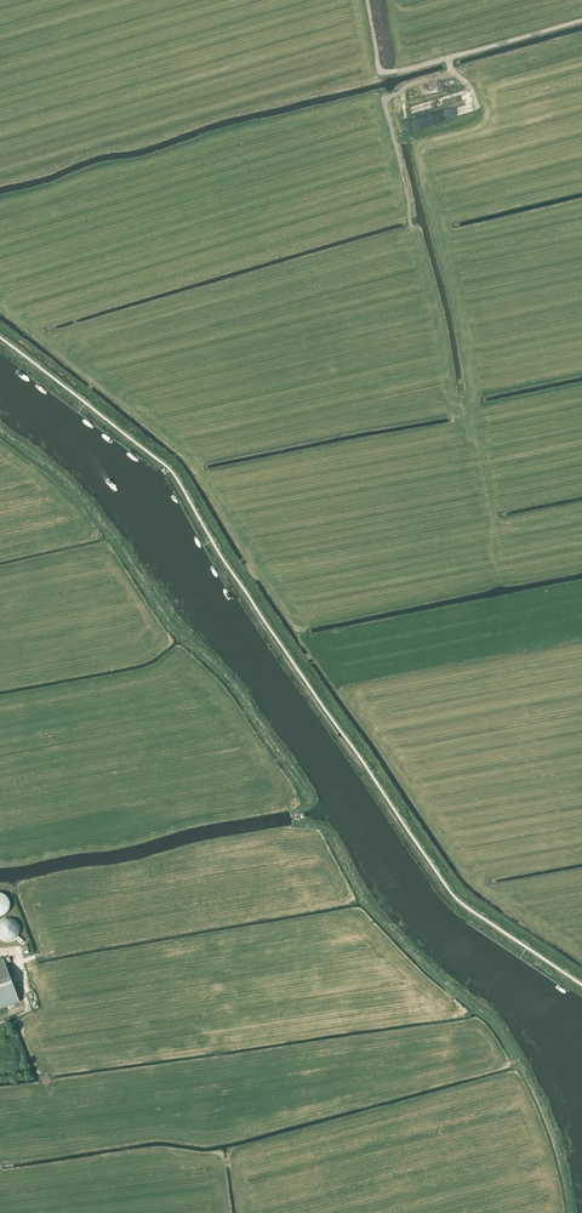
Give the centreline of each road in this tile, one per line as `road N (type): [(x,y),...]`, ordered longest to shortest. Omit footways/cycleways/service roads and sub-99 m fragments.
road 1 (track): [(581,20),(380,73),(368,0)]

